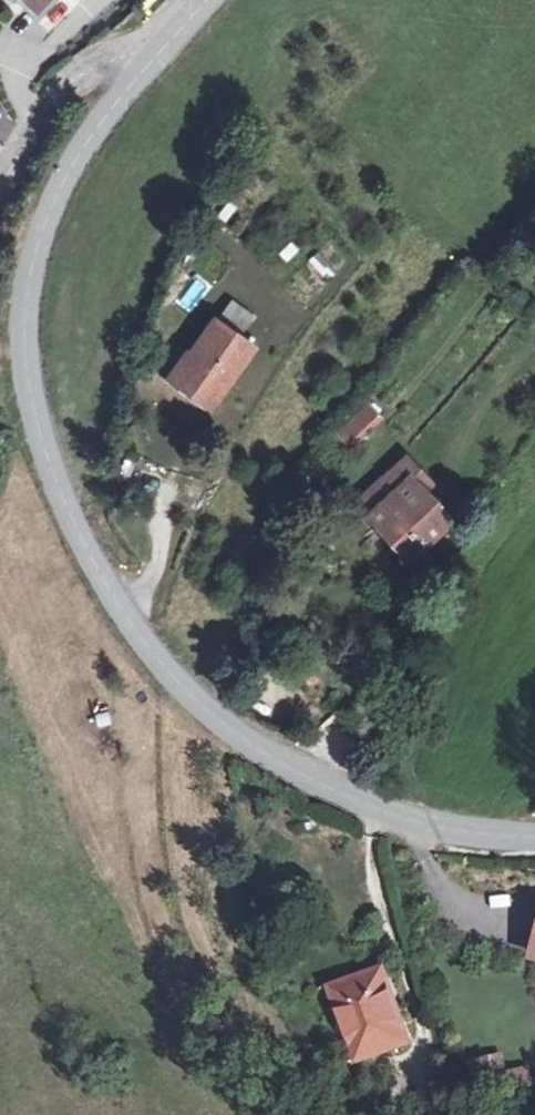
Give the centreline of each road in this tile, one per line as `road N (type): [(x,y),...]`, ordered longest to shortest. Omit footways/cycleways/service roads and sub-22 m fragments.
road 1 (tertiary): [(159,55),(80,148),(42,228),(22,339),(38,420),(93,561),(150,650),(213,717),(298,772),(427,825),(534,836)]
road 2 (residential): [(159,55),(101,51),(70,68),(48,87),(0,180)]

